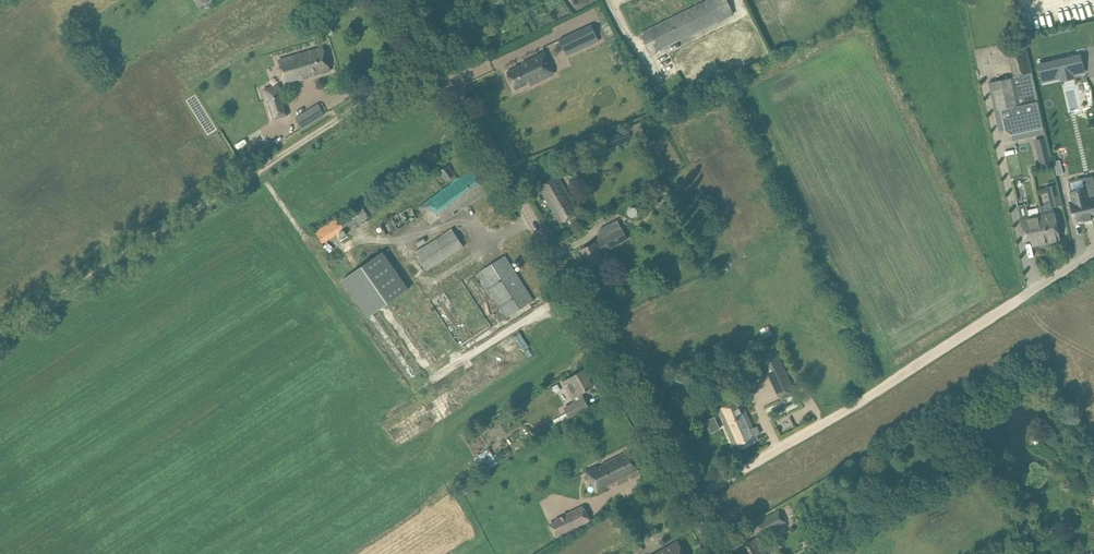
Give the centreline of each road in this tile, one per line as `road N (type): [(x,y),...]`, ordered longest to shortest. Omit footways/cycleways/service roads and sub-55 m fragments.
road 1 (unclassified): [(710,553),(502,171),(384,0)]
road 2 (track): [(0,334),(427,62)]
road 3 (track): [(681,500),(1034,286)]

